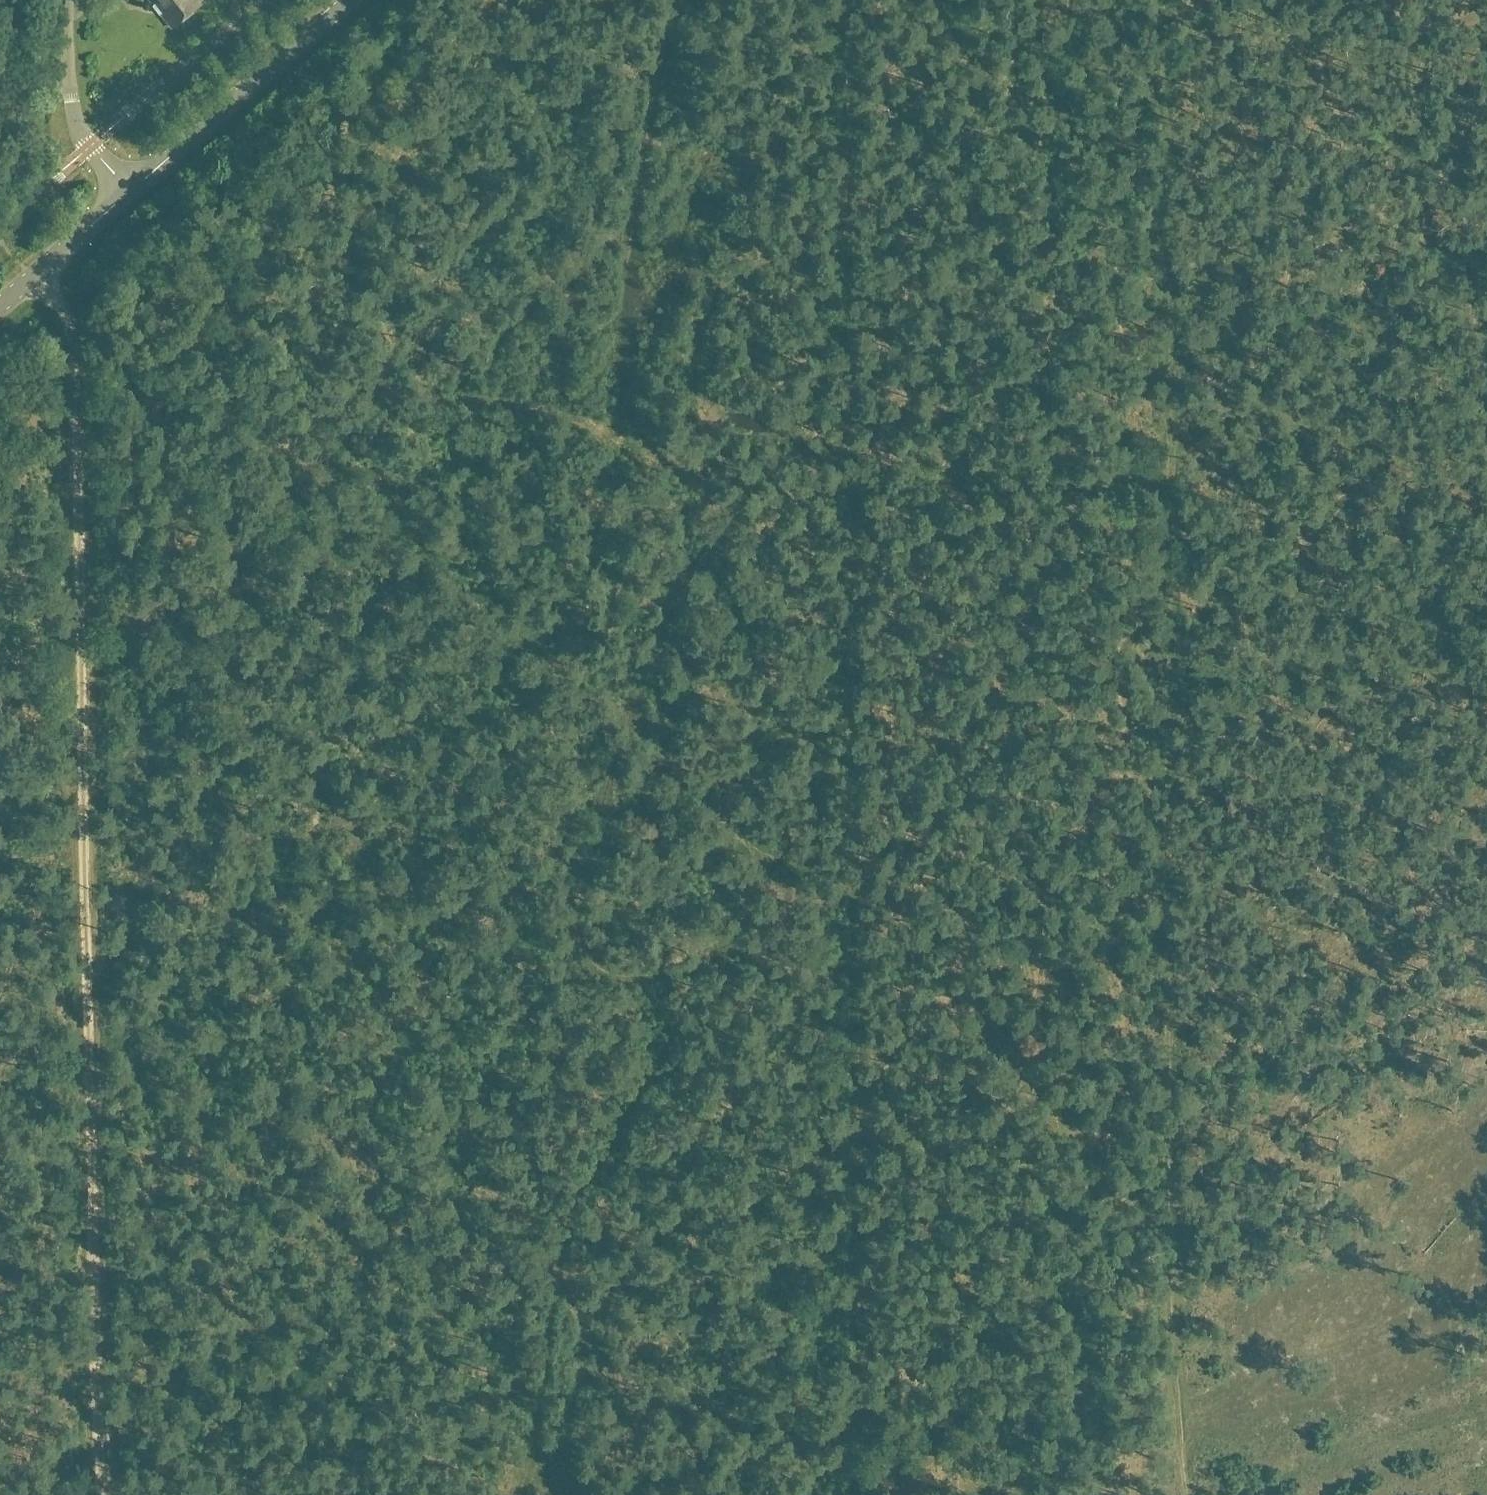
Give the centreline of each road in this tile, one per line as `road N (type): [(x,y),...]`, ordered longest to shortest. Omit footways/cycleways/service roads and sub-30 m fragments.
road 1 (track): [(850,1494),(844,0)]
road 2 (track): [(106,1494),(78,388),(58,309),(32,279)]
road 3 (track): [(1170,892),(1166,0)]
road 4 (track): [(1178,1494),(1170,892)]
road 5 (tertiary): [(129,192),(352,0)]
road 6 (unclassified): [(129,192),(79,131),(67,0)]
road 7 (tertiary): [(0,306),(129,192)]

